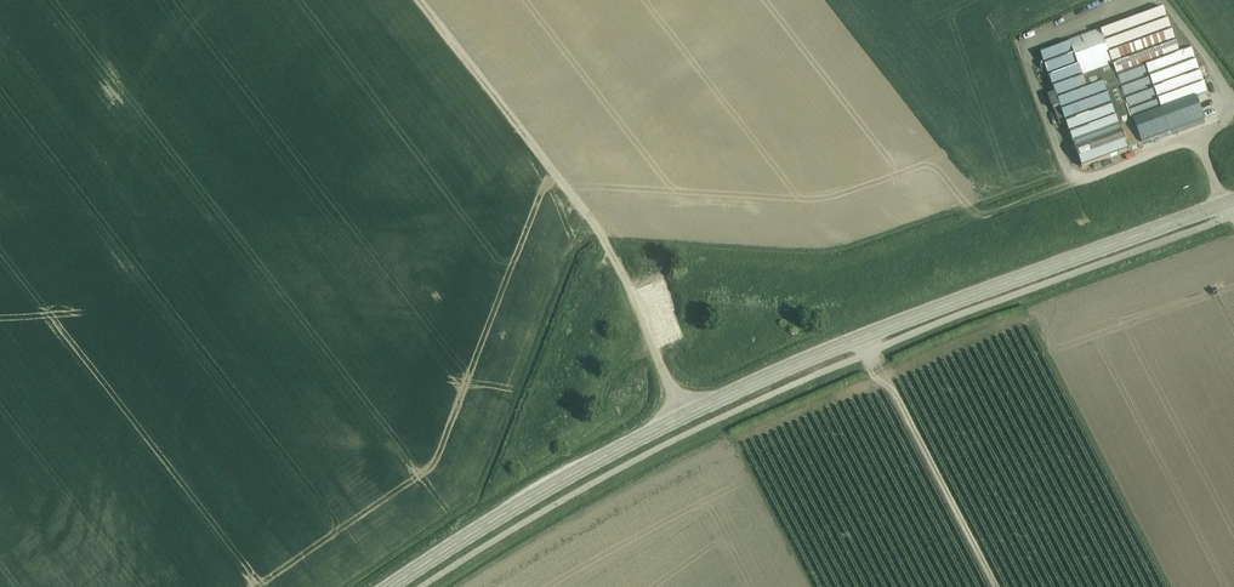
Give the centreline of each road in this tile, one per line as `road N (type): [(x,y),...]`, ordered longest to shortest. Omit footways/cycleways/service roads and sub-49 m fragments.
road 1 (tertiary): [(391,586),(571,474),(773,373),(1233,200)]
road 2 (track): [(682,417),(607,243),(420,0)]

